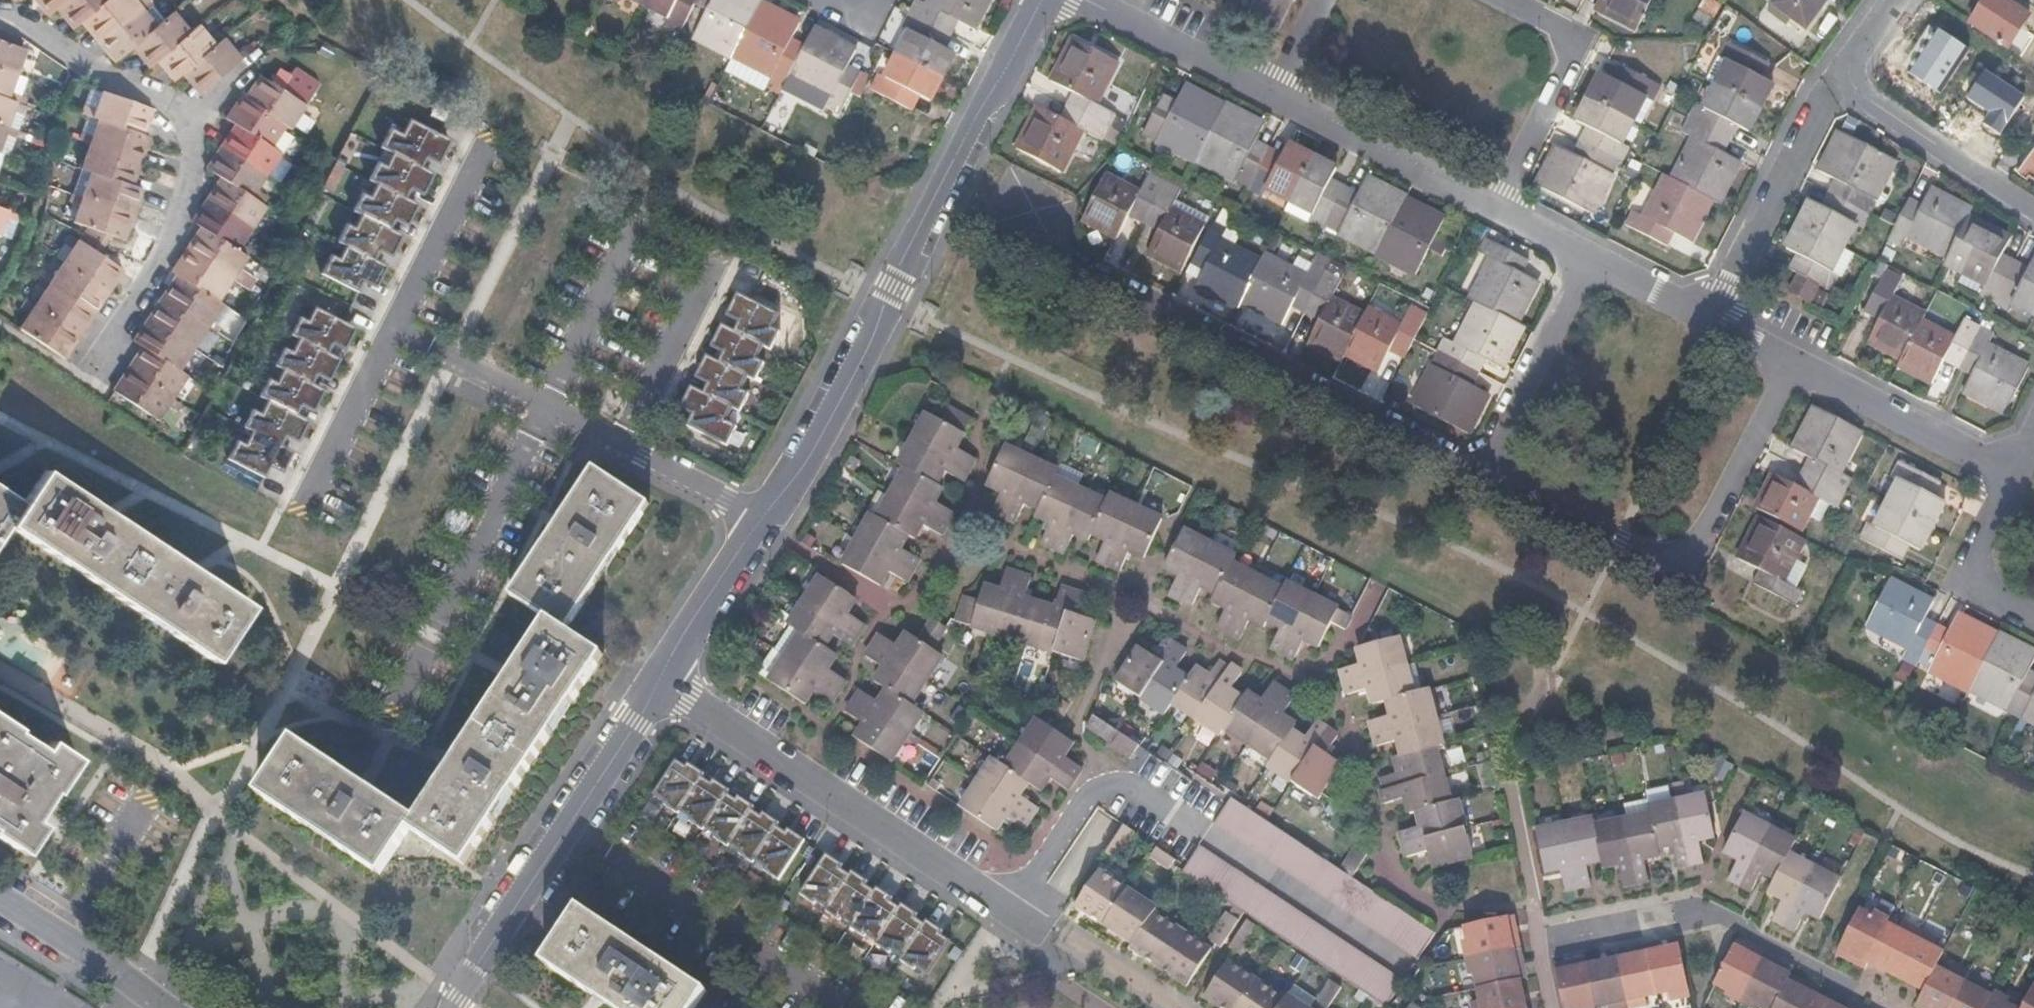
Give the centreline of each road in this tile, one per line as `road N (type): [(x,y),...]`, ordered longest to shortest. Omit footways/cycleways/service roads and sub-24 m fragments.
road 1 (residential): [(1039,0),(894,288),(761,522)]
road 2 (residential): [(1489,465),(1006,225),(1016,206)]
road 3 (residential): [(1797,367),(1701,570),(1489,465)]
road 4 (residential): [(660,683),(1041,931)]
road 5 (residential): [(392,322),(588,421),(761,522)]
road 6 (residential): [(660,683),(453,1007)]
road 7 (residential): [(1897,0),(1841,80),(2033,206)]
road 8 (residential): [(88,379),(159,255),(200,128)]
road 9 (residential): [(1494,206),(1567,60),(1553,25),(1506,0)]
road 10 (residential): [(1274,90),(1494,206)]
road 11 (residential): [(1797,367),(2015,478)]
road 12 (residential): [(1592,258),(1489,465)]
road 13 (residential): [(200,128),(169,103),(73,64),(0,17)]
road 14 (residential): [(1714,315),(1815,125)]
road 15 (residential): [(0,899),(166,1007)]
road 16 (residential): [(1098,0),(1274,90)]
road 17 (residential): [(2033,617),(1964,581),(2015,478)]
road 18 (residential): [(761,522),(683,634),(660,683)]
road 19 (residential): [(1592,258),(1714,315)]

